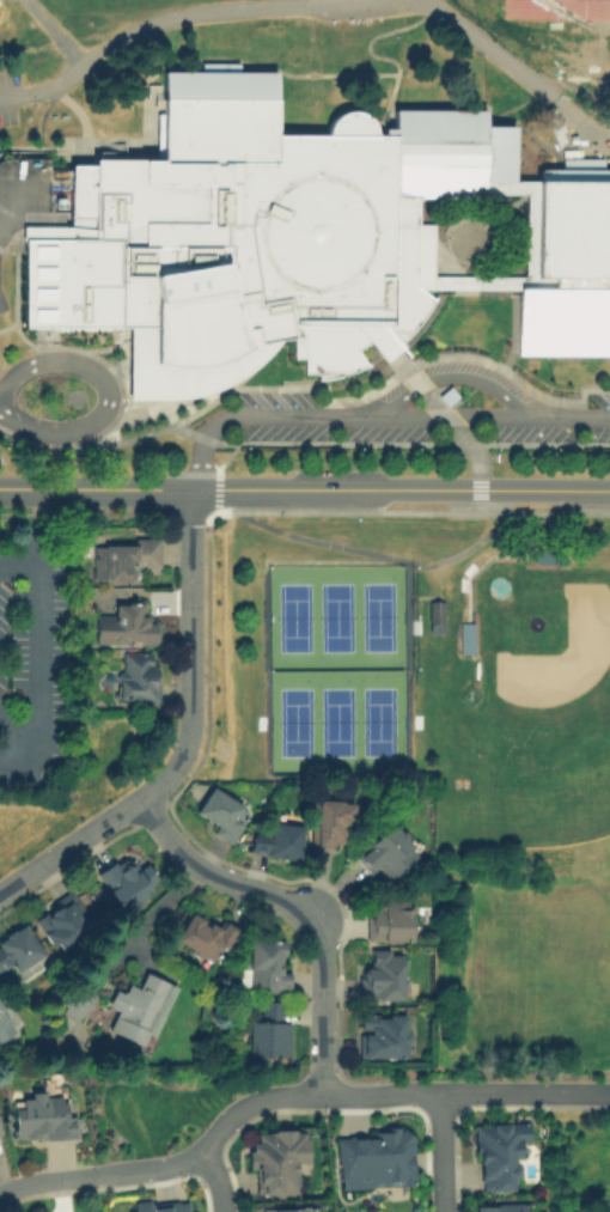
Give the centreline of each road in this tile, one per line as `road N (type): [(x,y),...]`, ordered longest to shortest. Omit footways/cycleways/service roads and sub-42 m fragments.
road 1 (tertiary): [(609,490),(0,487)]
road 2 (residential): [(190,488),(193,718),(178,763),(146,802),(0,894)]
road 3 (residential): [(146,802),(200,866),(291,900),(315,919),(323,1094)]
road 4 (residential): [(202,1153),(184,1164),(0,1197)]
road 5 (residential): [(609,1094),(441,1094)]
road 6 (residential): [(323,1094),(254,1103),(202,1153)]

